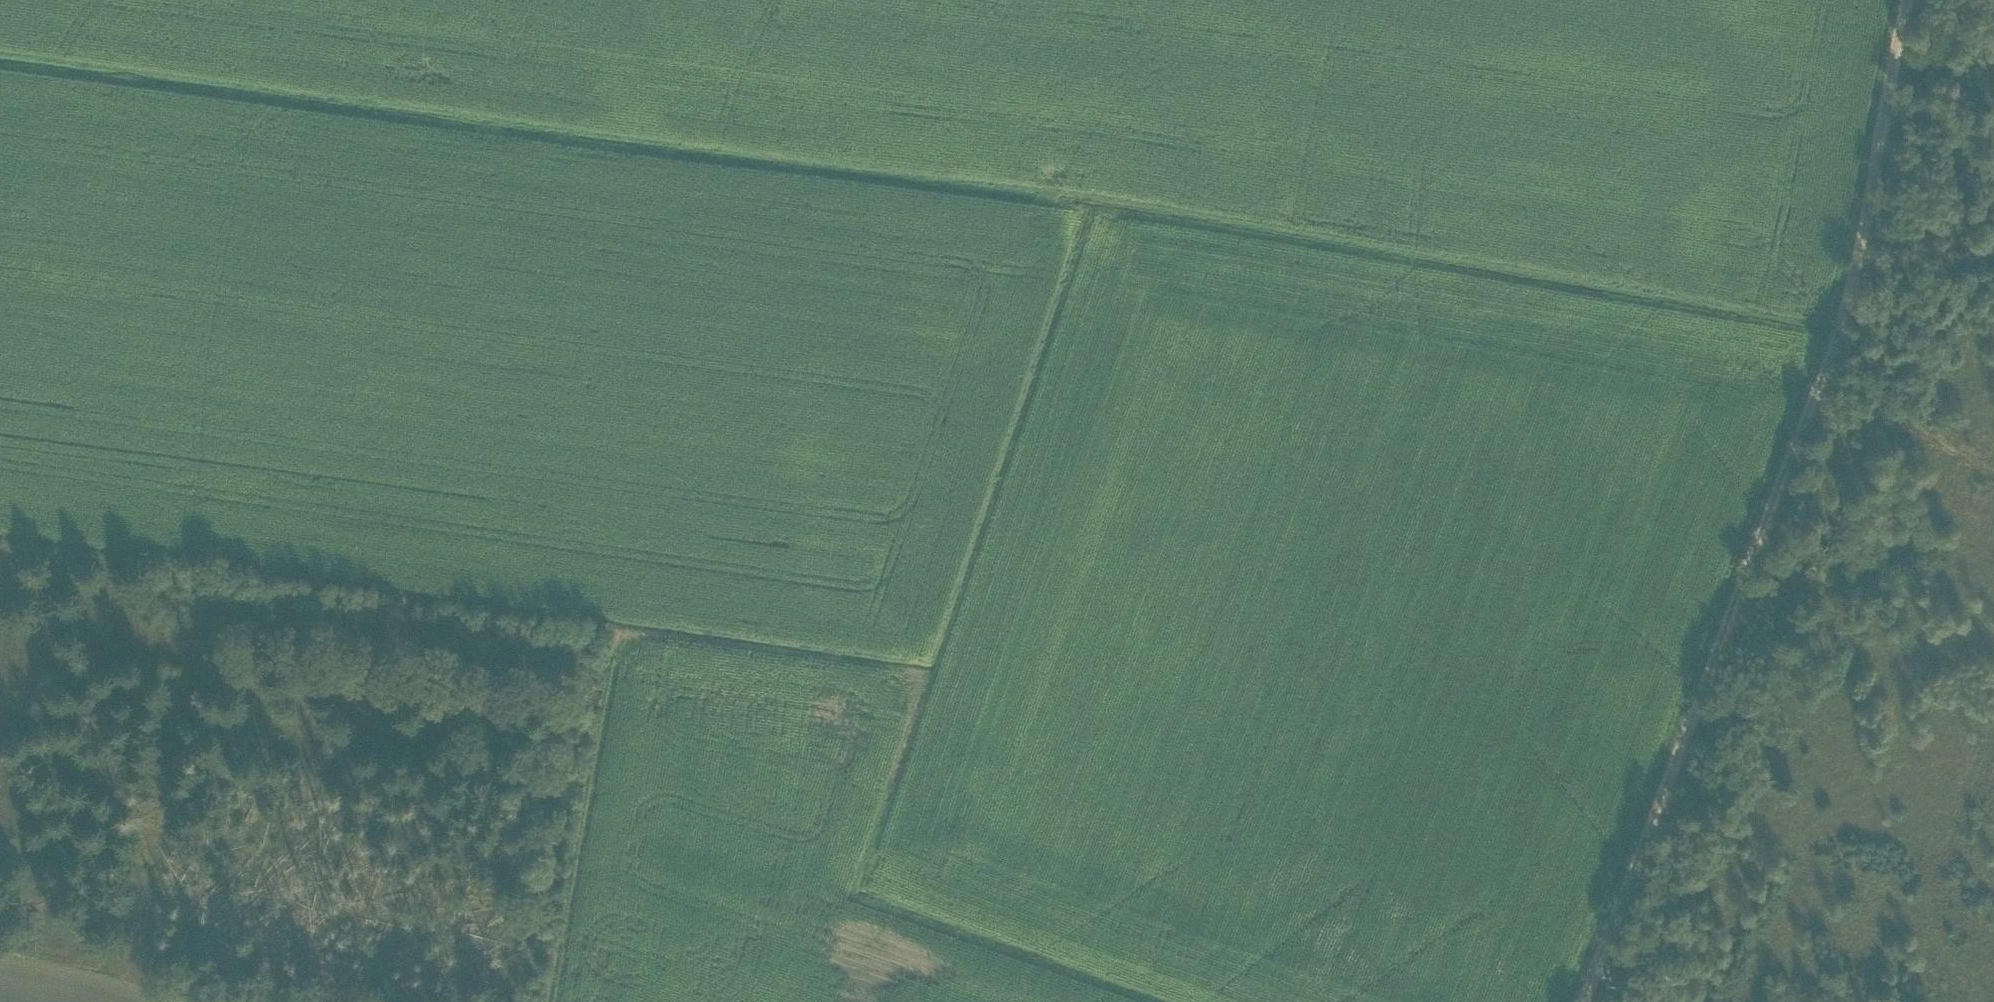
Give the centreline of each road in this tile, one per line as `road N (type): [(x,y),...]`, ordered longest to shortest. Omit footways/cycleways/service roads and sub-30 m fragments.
road 1 (track): [(1910,0),(1859,268),(1839,332),(1584,1001)]

